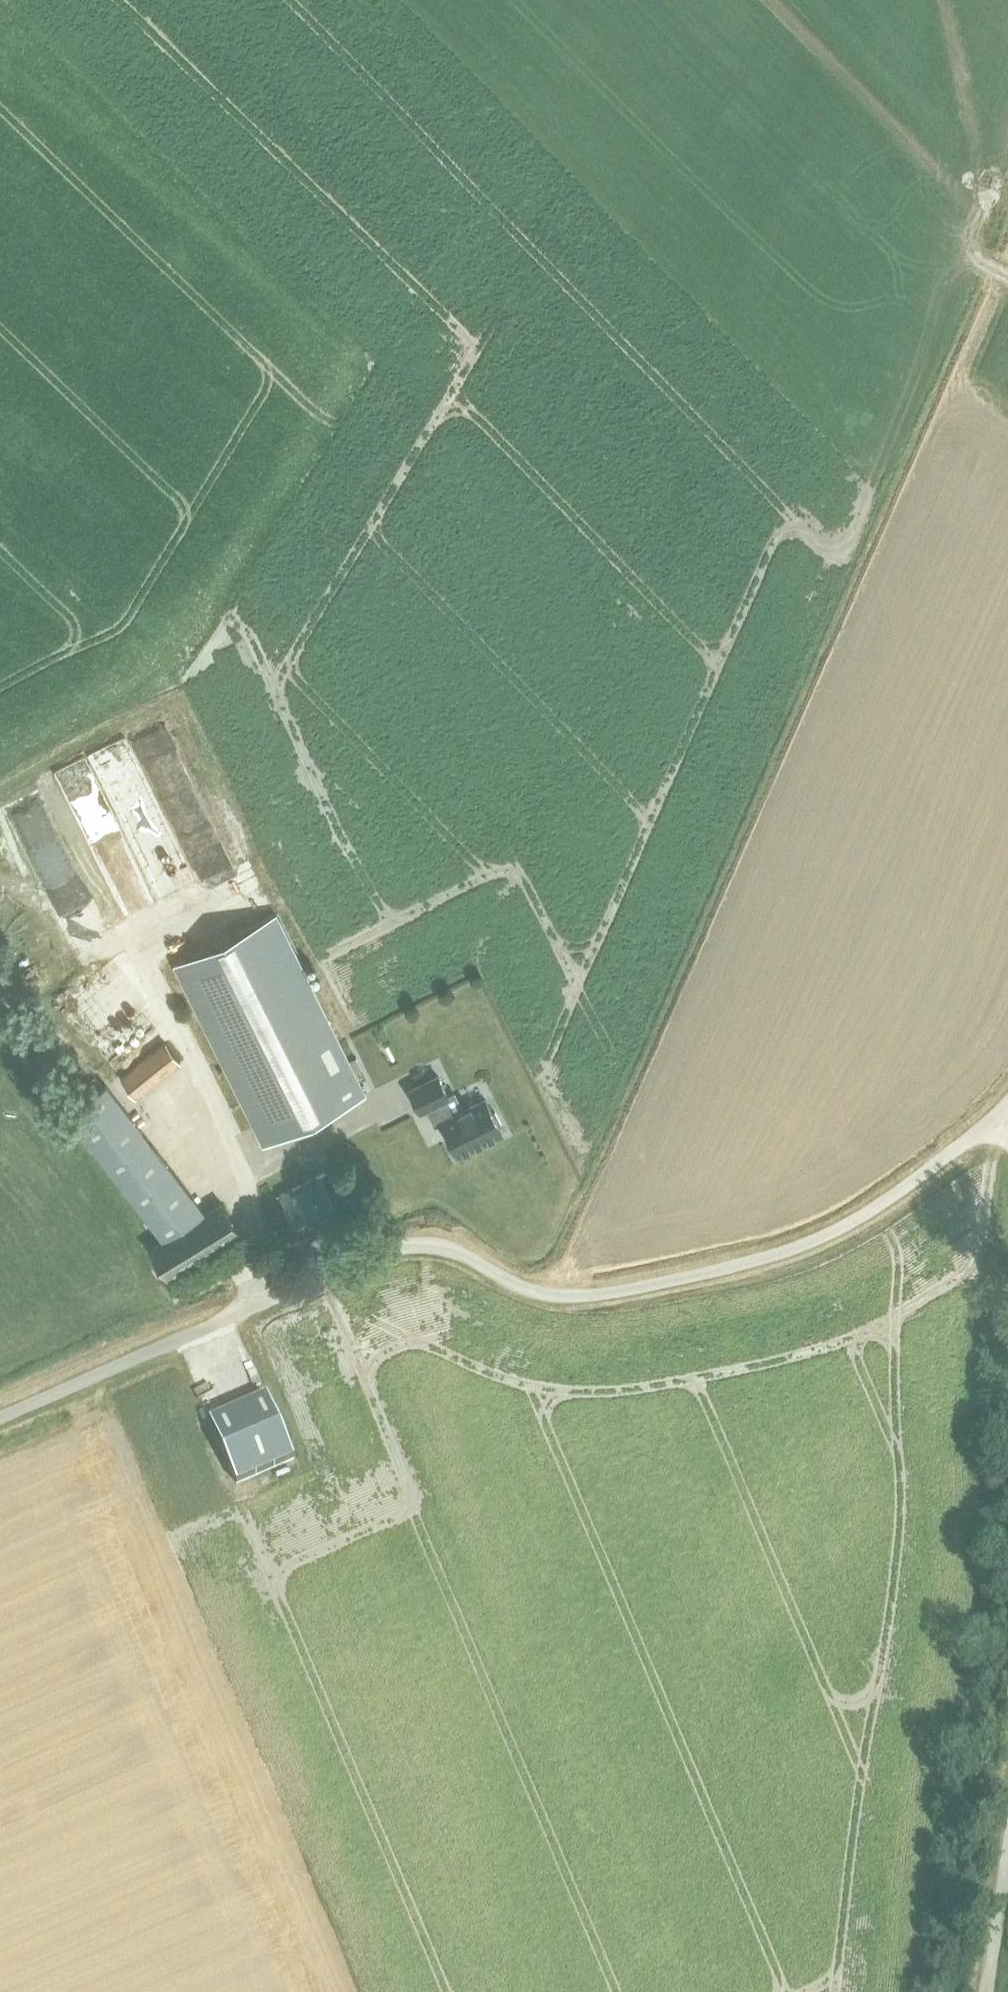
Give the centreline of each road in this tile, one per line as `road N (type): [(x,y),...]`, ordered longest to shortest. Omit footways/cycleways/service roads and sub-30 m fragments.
road 1 (unclassified): [(0,1413),(389,1241),(440,1242),(567,1298),(773,1258),(868,1216),(998,1113)]
road 2 (unclassified): [(988,1991),(1007,1854)]

